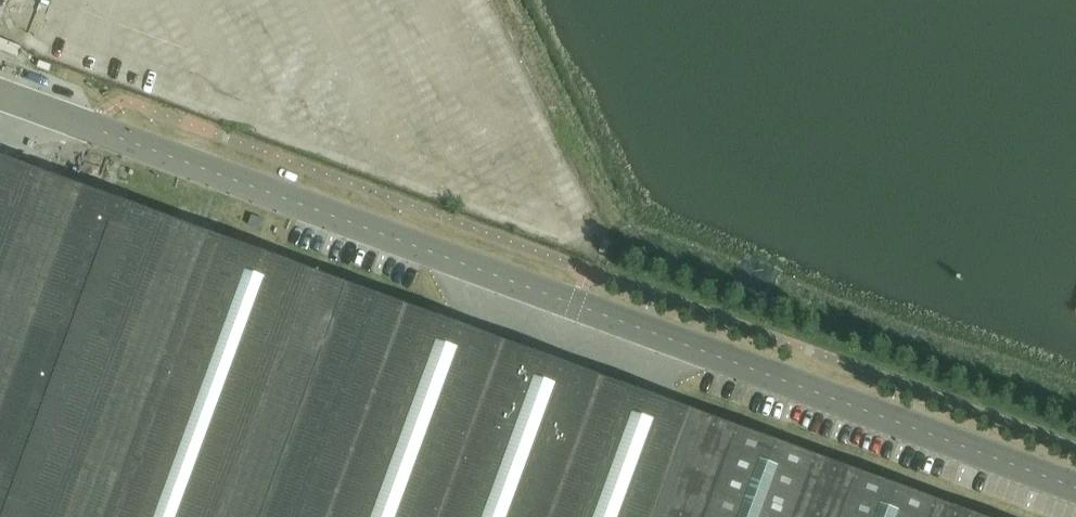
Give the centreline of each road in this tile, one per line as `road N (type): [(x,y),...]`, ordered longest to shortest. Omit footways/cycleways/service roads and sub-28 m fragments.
road 1 (unclassified): [(1075,489),(0,94)]

